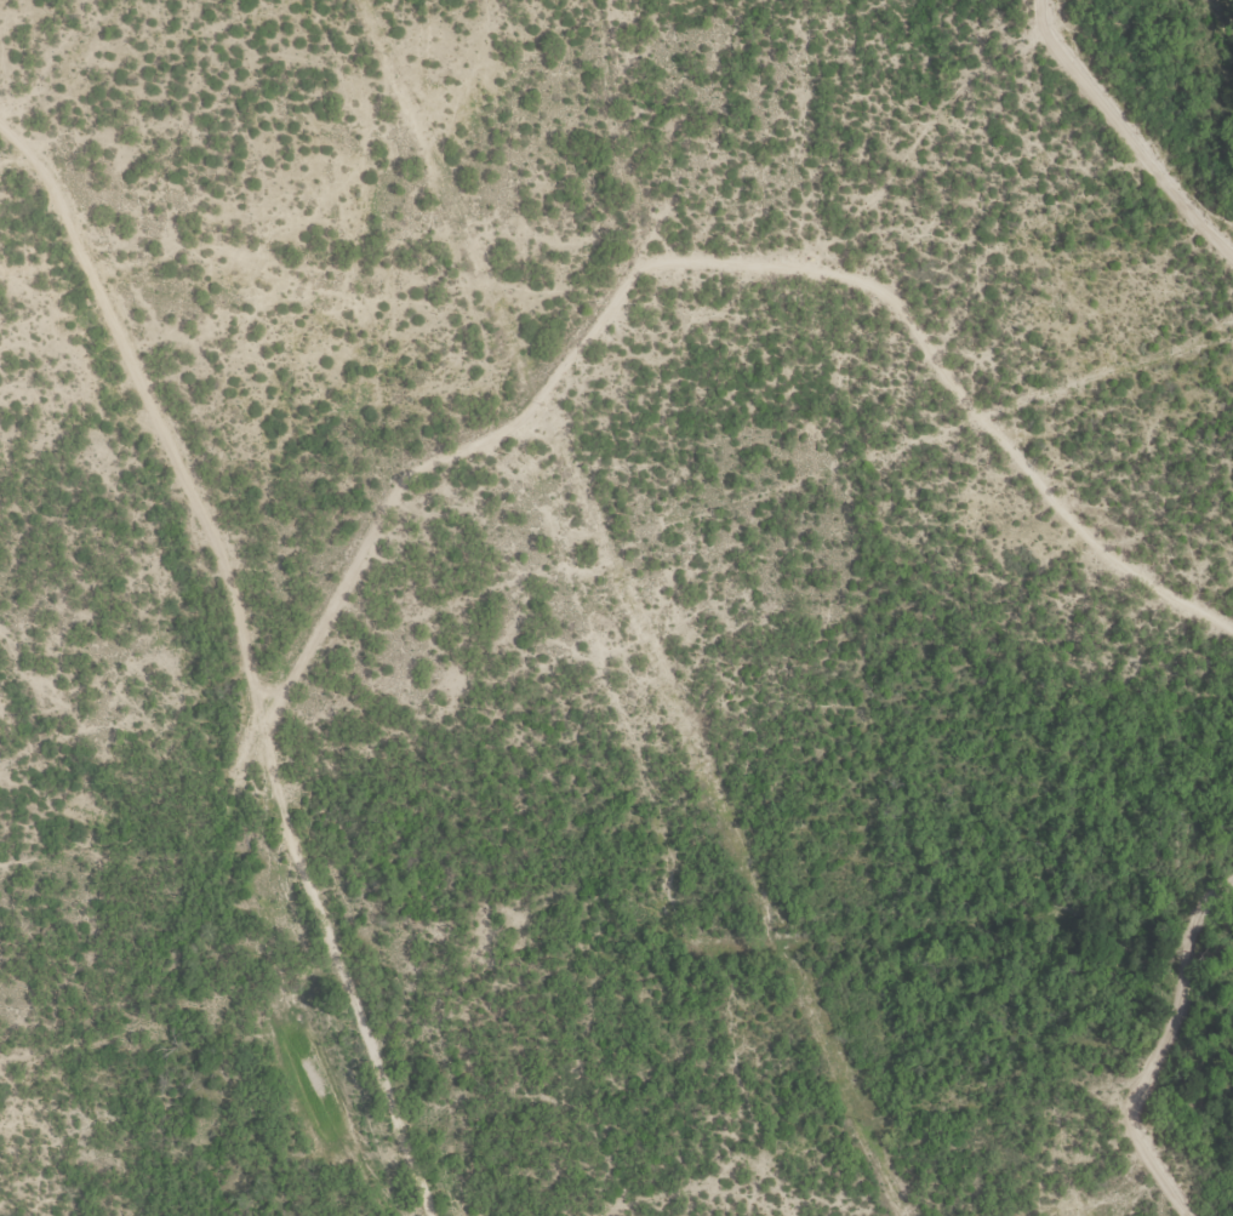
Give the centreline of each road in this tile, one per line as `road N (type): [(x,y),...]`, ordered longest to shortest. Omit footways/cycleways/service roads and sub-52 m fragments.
road 1 (residential): [(1232,627),(1115,556),(959,388),(898,297),(834,273),(686,252),(118,207),(75,184)]
road 2 (residential): [(0,117),(50,170),(75,184),(233,542),(273,676),(291,826),(417,1120),(448,1215)]
road 3 (residential): [(125,0),(0,125)]

